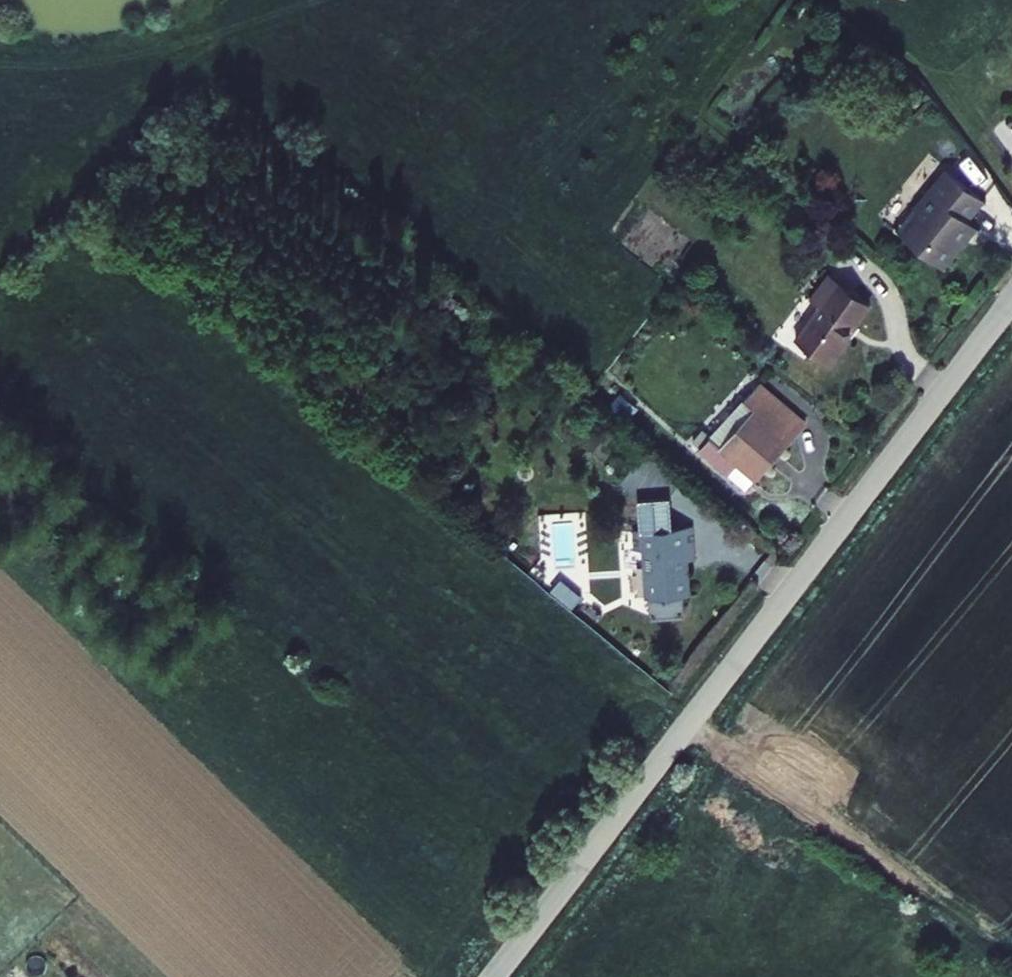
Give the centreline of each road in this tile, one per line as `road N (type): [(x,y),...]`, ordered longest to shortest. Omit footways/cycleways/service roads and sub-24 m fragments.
road 1 (unclassified): [(495,976),(1011,300)]

